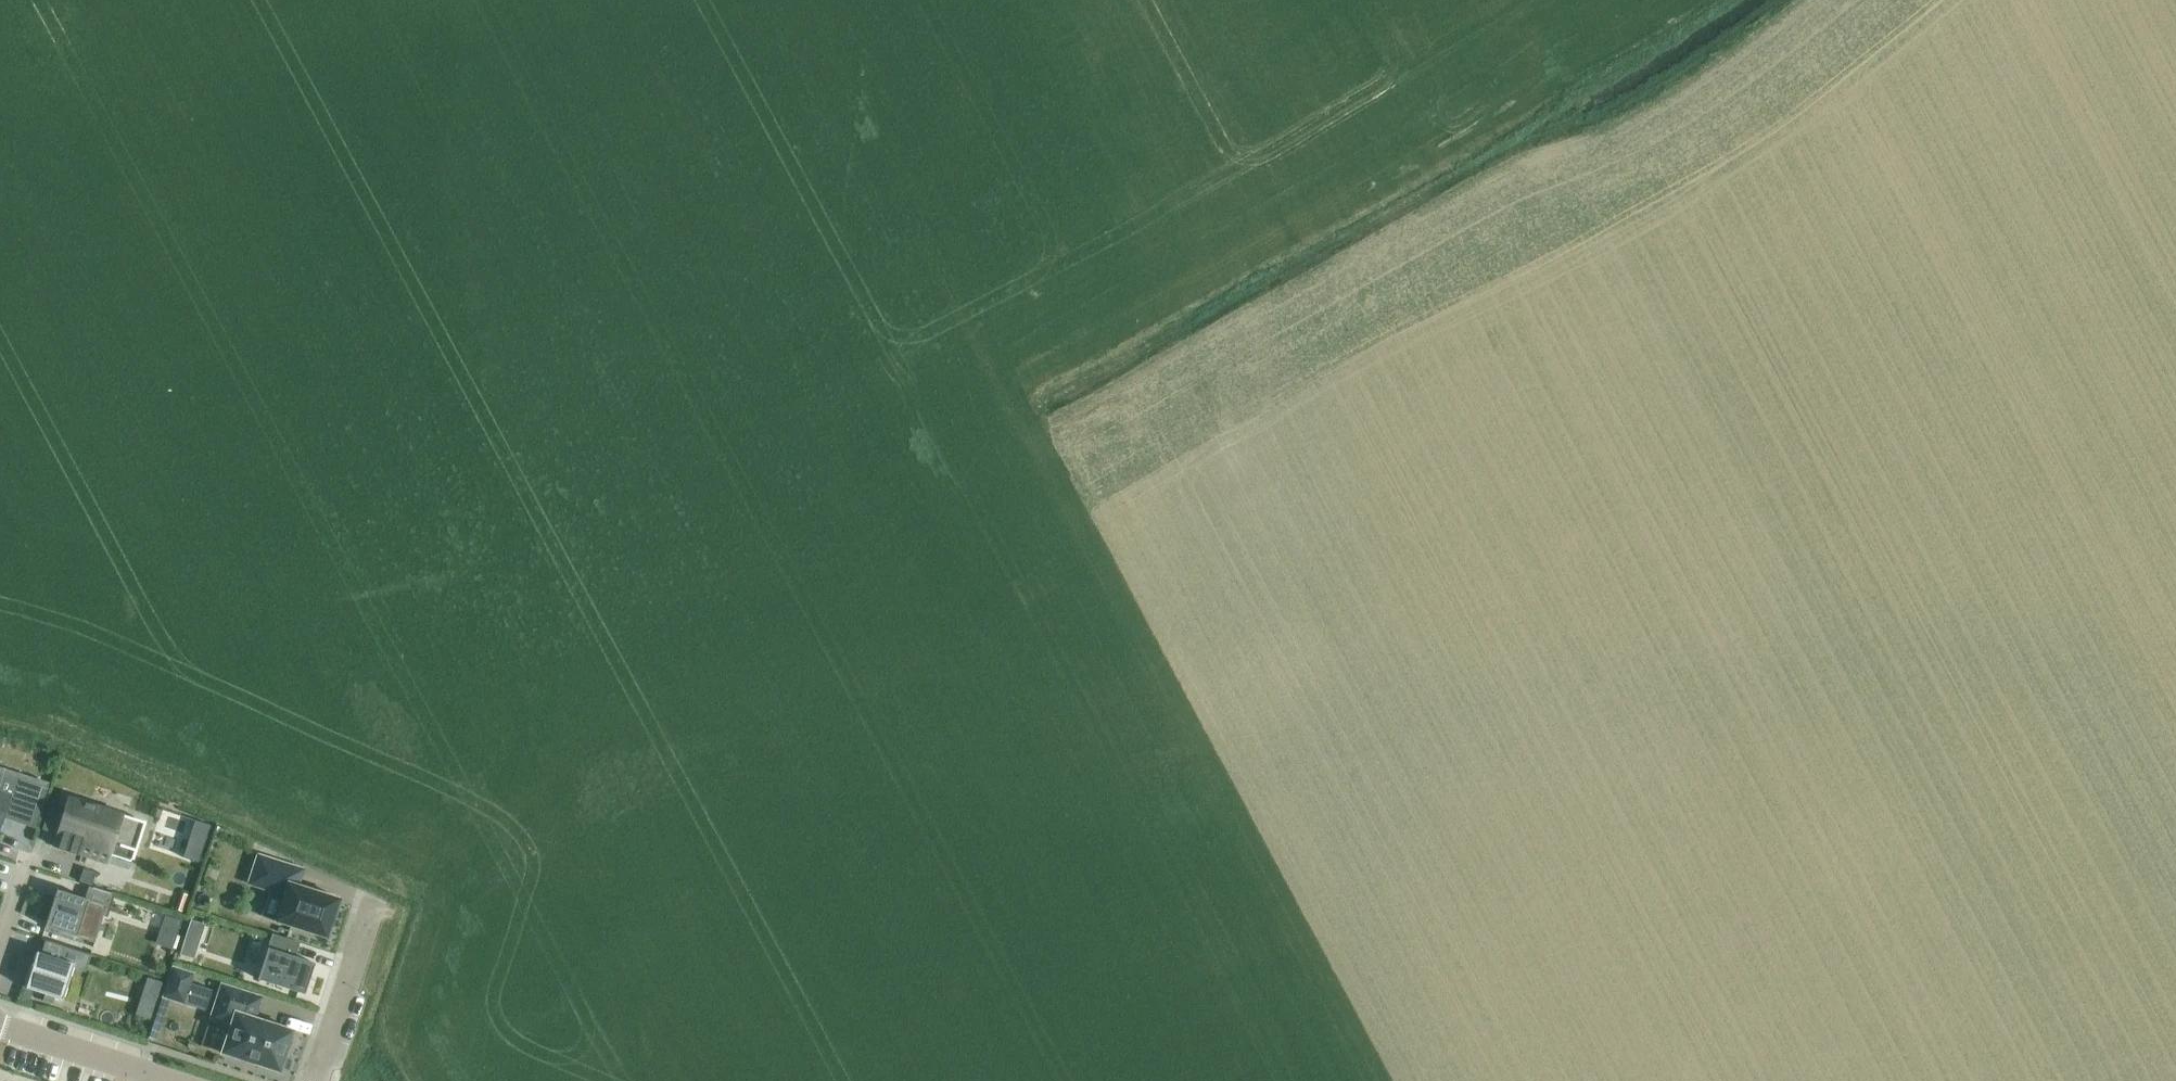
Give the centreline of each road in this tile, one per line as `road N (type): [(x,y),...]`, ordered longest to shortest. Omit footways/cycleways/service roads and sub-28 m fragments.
road 1 (residential): [(315,1080),(374,898)]
road 2 (residential): [(171,1080),(0,1026)]

